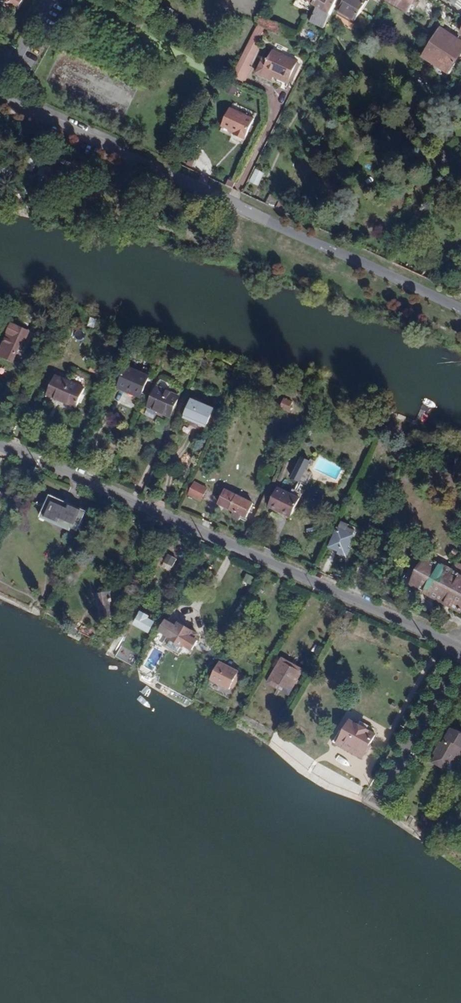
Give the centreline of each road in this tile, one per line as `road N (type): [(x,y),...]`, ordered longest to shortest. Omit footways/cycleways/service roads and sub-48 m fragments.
road 1 (residential): [(62,0),(15,84),(18,111),(460,310)]
road 2 (residential): [(460,649),(0,446)]
road 3 (residential): [(381,793),(460,655)]

